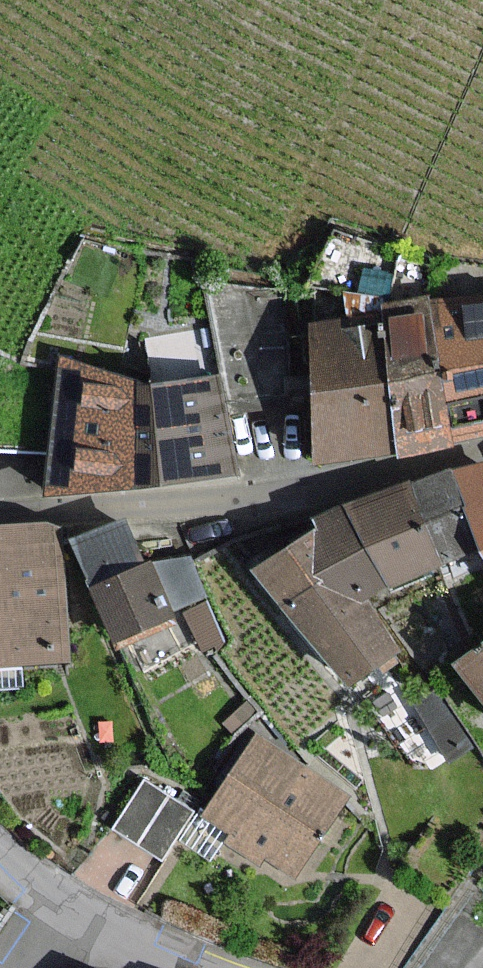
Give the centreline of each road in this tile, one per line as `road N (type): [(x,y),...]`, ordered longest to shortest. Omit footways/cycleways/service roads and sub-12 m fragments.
road 1 (residential): [(0,513),(314,484),(482,449)]
road 2 (residential): [(207,967),(64,908),(0,849)]

